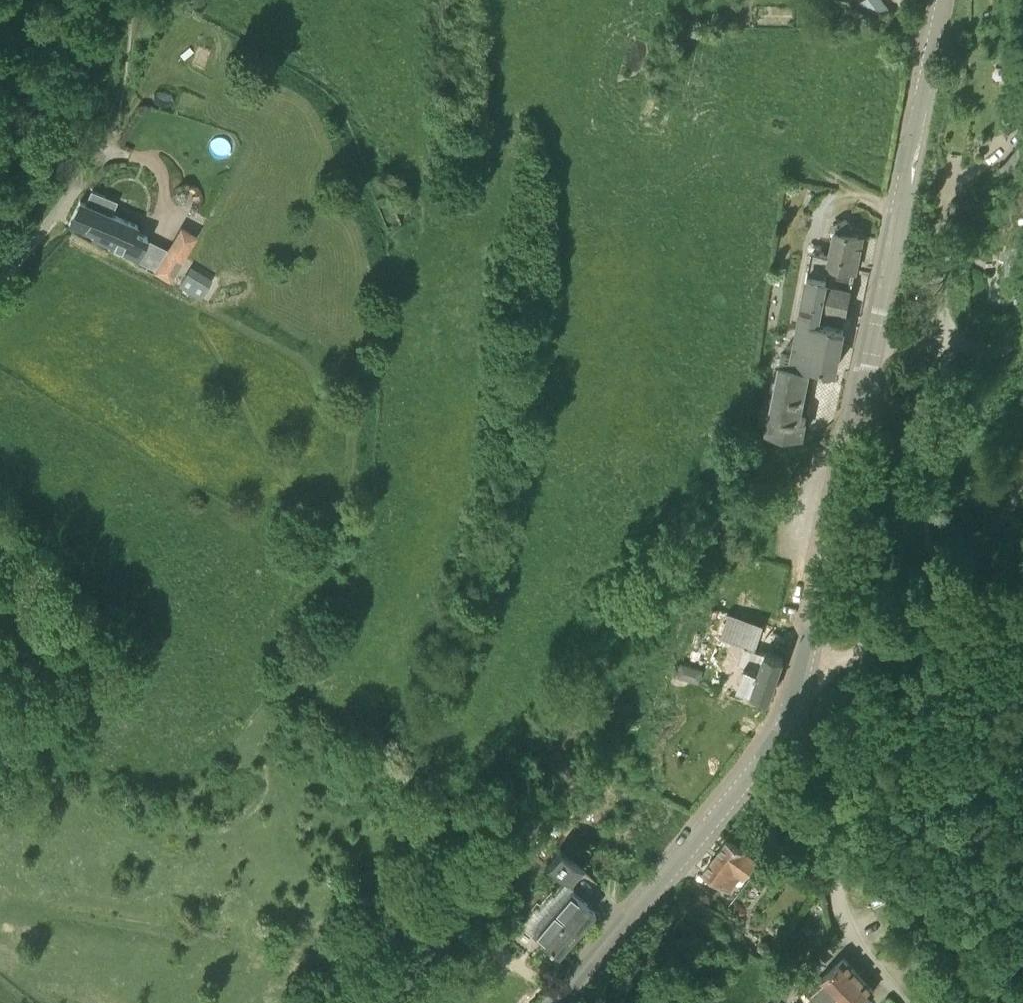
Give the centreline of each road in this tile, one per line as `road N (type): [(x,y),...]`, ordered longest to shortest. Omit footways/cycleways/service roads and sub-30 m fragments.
road 1 (tertiary): [(561,1002),(753,770),(796,698),(943,0)]
road 2 (track): [(917,606),(931,617),(932,636),(848,836),(838,886),(849,932),(905,1002)]
road 3 (track): [(947,577),(851,656),(801,683)]
road 4 (residential): [(0,282),(109,141)]
road 5 (track): [(1022,471),(994,525),(947,577)]

